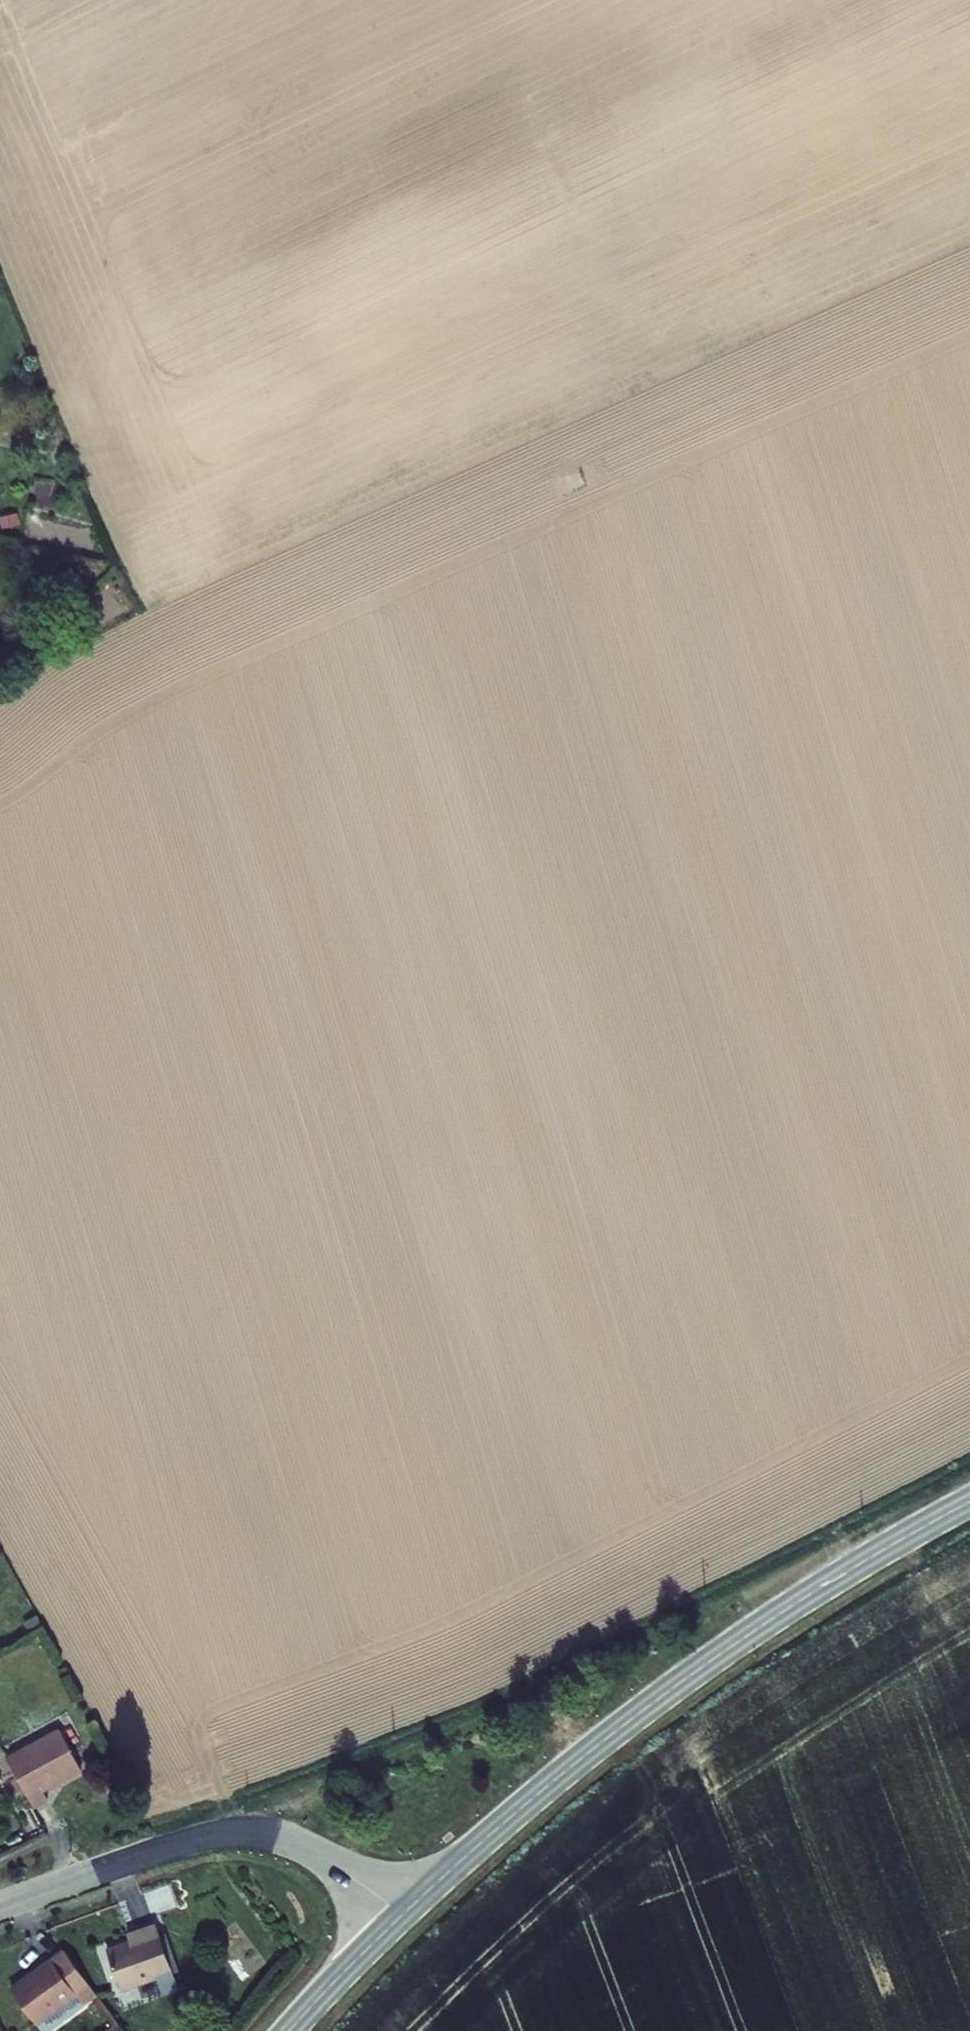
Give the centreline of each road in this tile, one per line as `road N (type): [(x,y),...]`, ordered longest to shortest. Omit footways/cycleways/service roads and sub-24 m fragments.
road 1 (tertiary): [(969,1503),(828,1582),(642,1709),(401,1915)]
road 2 (residential): [(0,1908),(233,1833),(271,1836),(321,1855),(401,1915)]
road 3 (tertiary): [(401,1915),(289,2030)]

